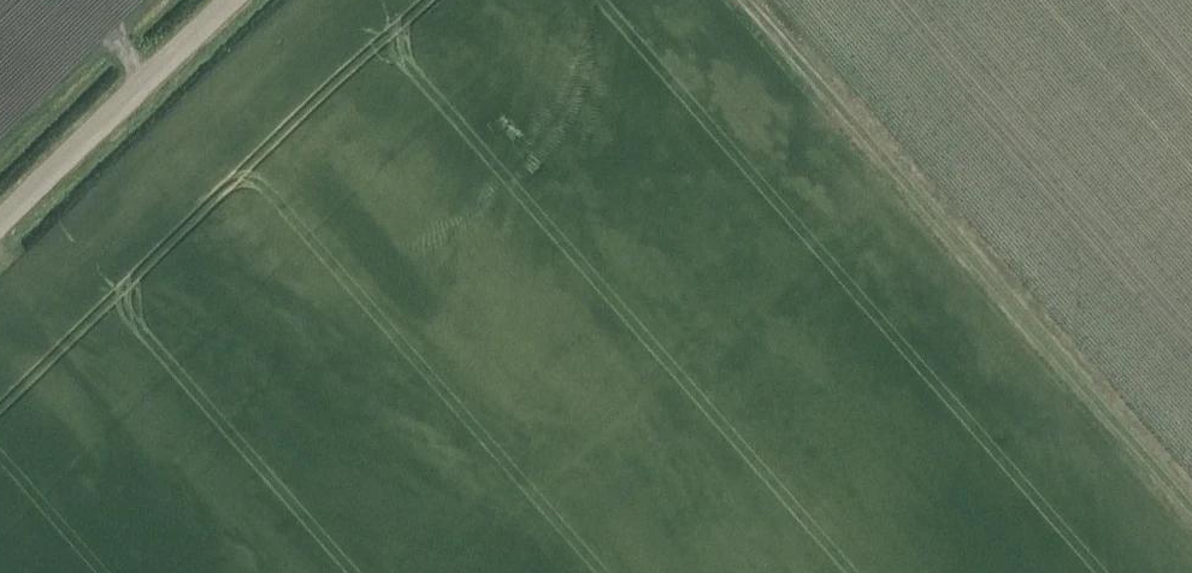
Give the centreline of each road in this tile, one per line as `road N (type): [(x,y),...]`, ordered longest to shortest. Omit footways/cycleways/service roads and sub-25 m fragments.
road 1 (track): [(1191,508),(743,0)]
road 2 (track): [(0,223),(235,0)]

